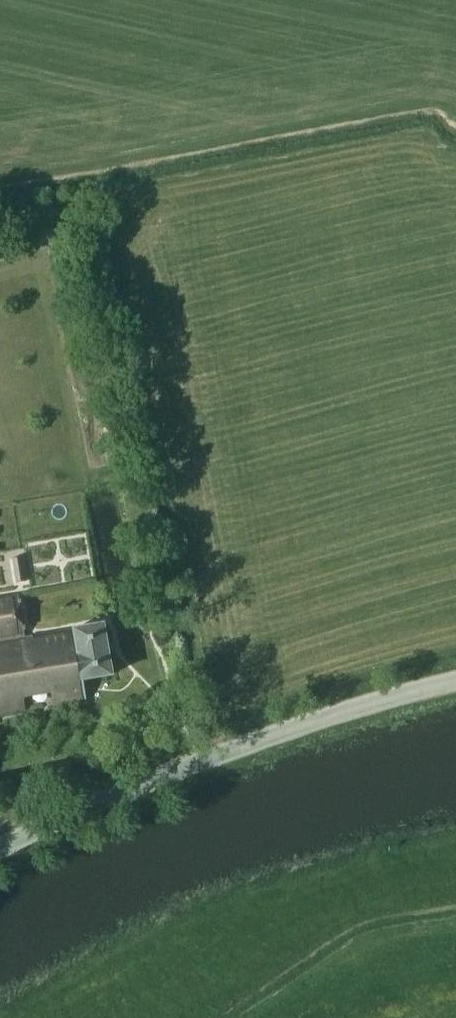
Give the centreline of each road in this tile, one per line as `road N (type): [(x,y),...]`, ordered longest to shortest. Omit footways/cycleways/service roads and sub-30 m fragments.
road 1 (tertiary): [(0,849),(212,757),(455,682)]

